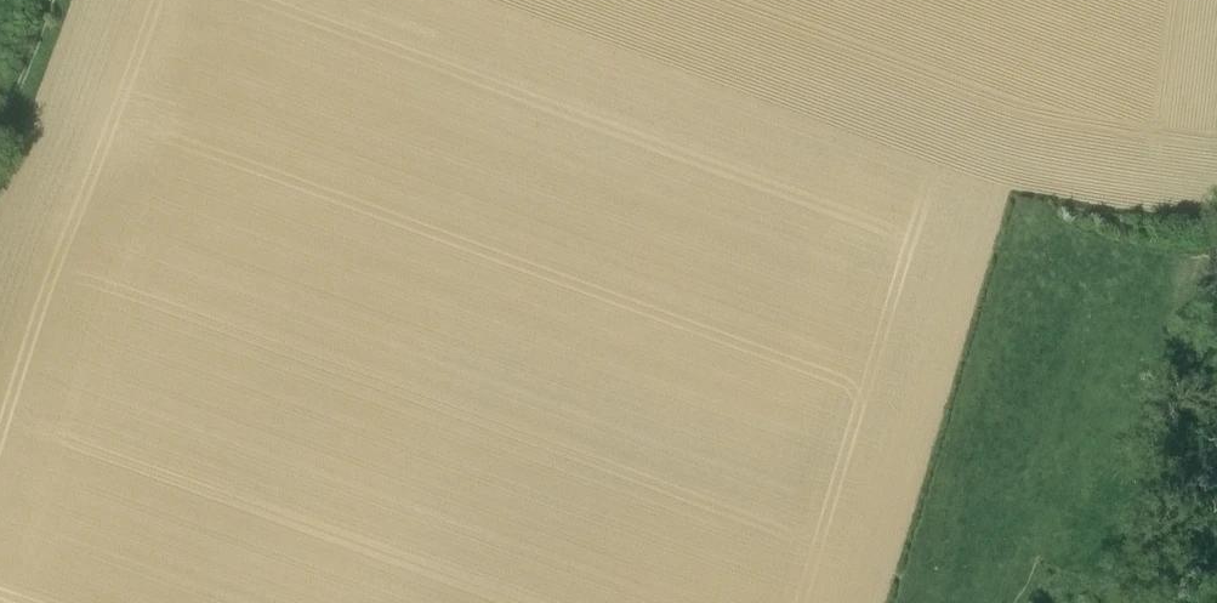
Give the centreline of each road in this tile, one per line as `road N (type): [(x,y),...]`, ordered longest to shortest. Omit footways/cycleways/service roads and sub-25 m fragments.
road 1 (track): [(48,0),(0,121)]

